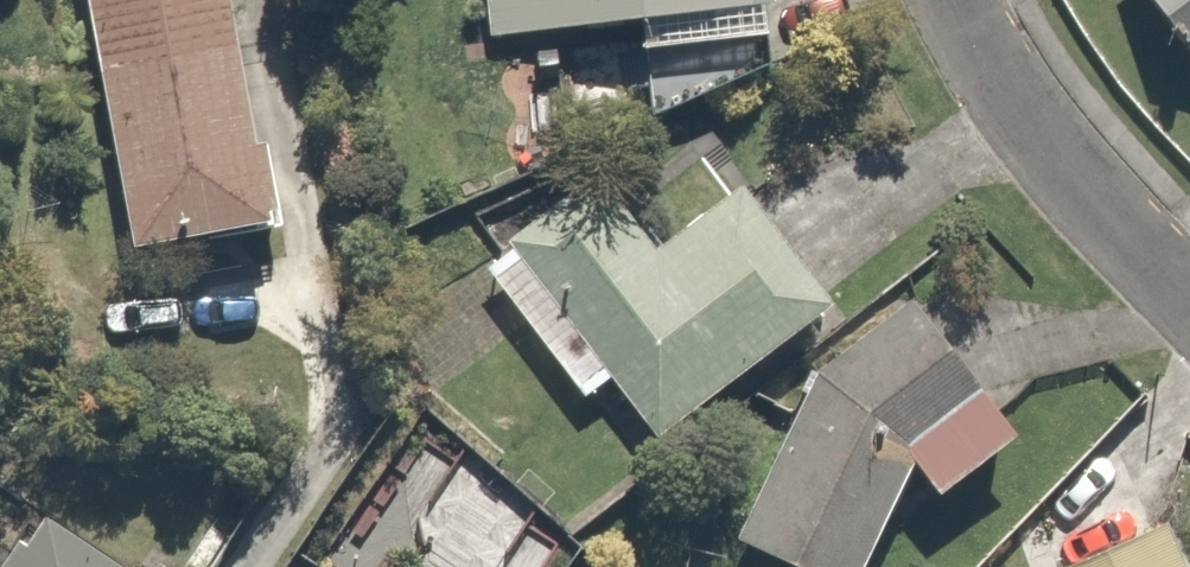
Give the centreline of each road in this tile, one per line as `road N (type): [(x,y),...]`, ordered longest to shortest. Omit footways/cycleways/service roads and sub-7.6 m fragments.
road 1 (residential): [(955,0),(993,73),(1063,173),(1189,307)]

